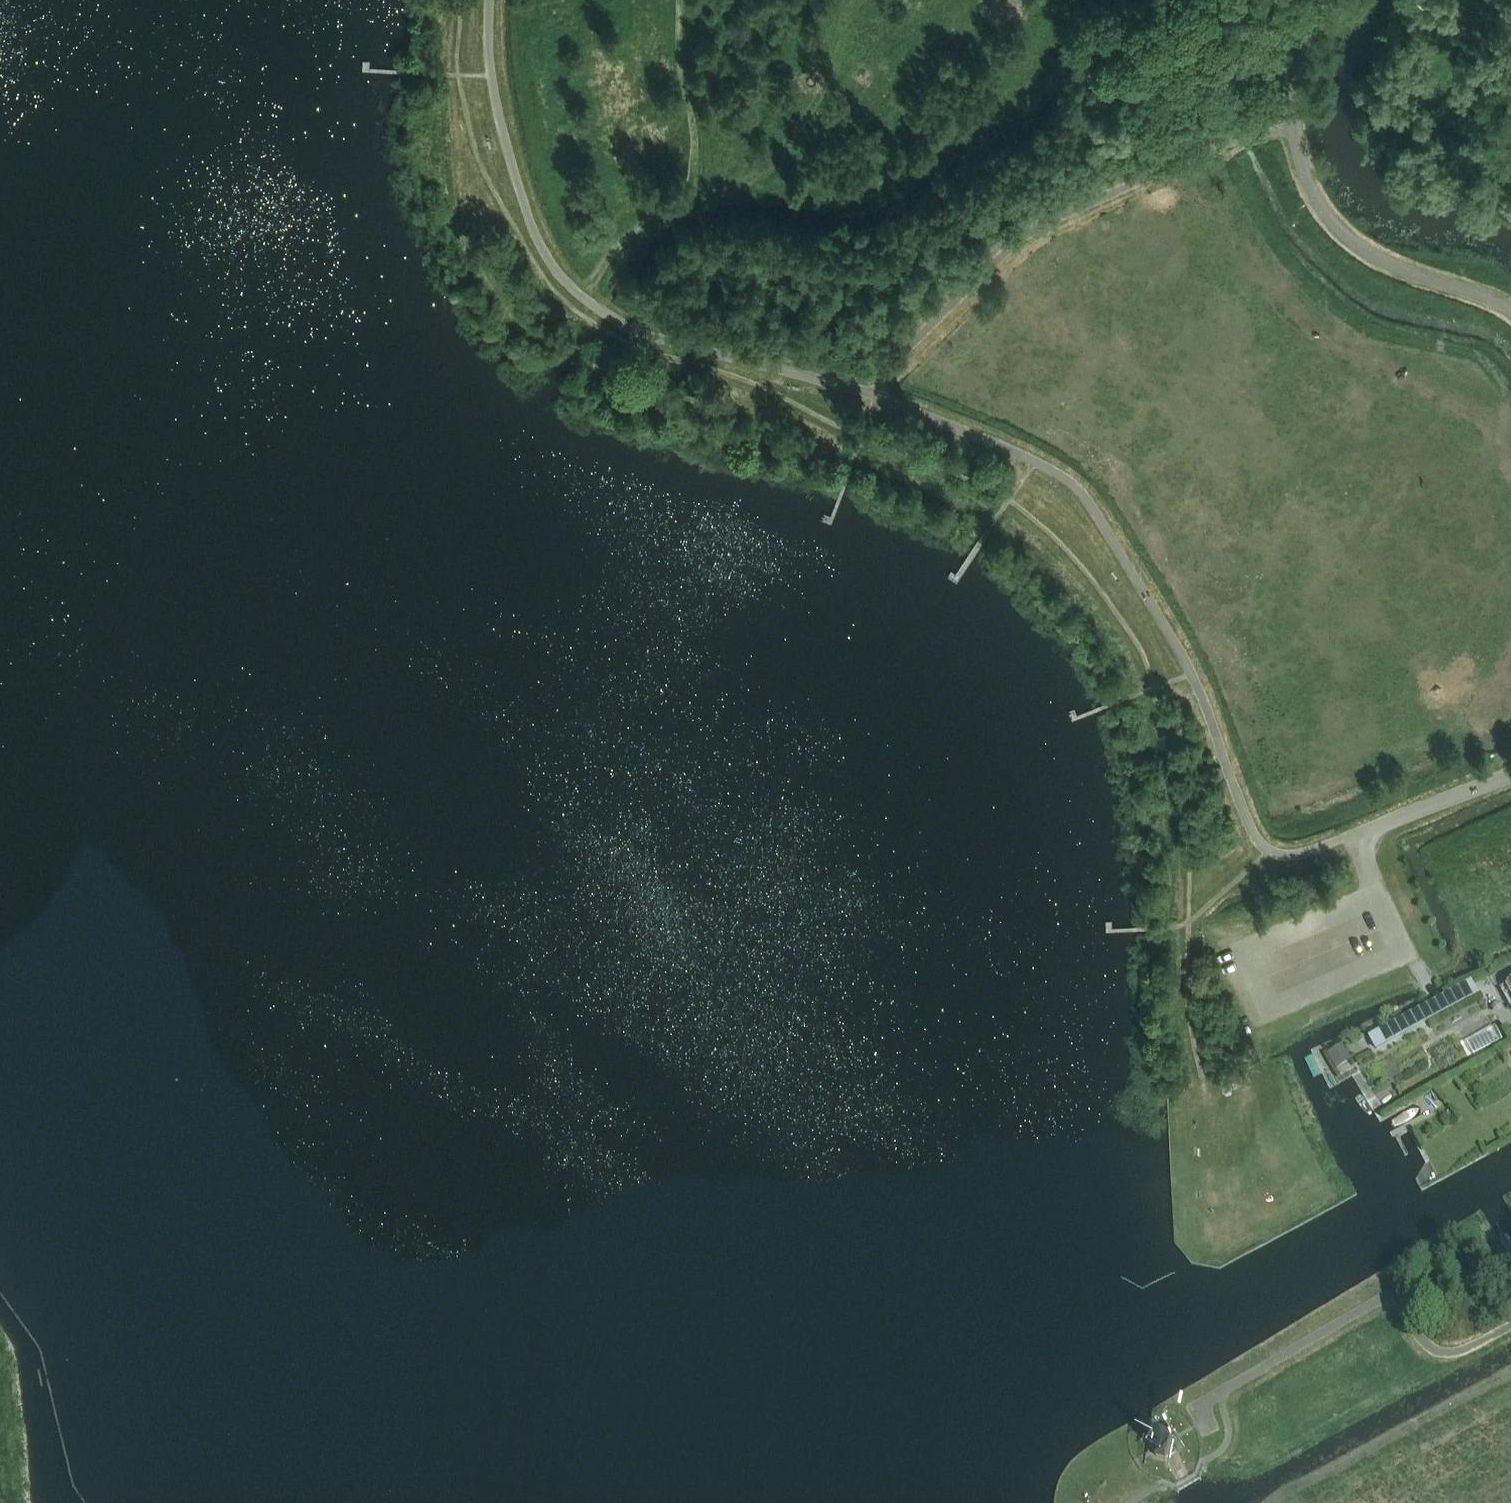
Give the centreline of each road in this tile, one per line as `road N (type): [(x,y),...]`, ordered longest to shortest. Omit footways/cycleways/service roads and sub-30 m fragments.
road 1 (unclassified): [(1510,308),(1376,254),(1324,212),(1308,183),(1296,126),(1300,66),(1321,0)]
road 2 (unclassified): [(1353,836),(1510,775)]

